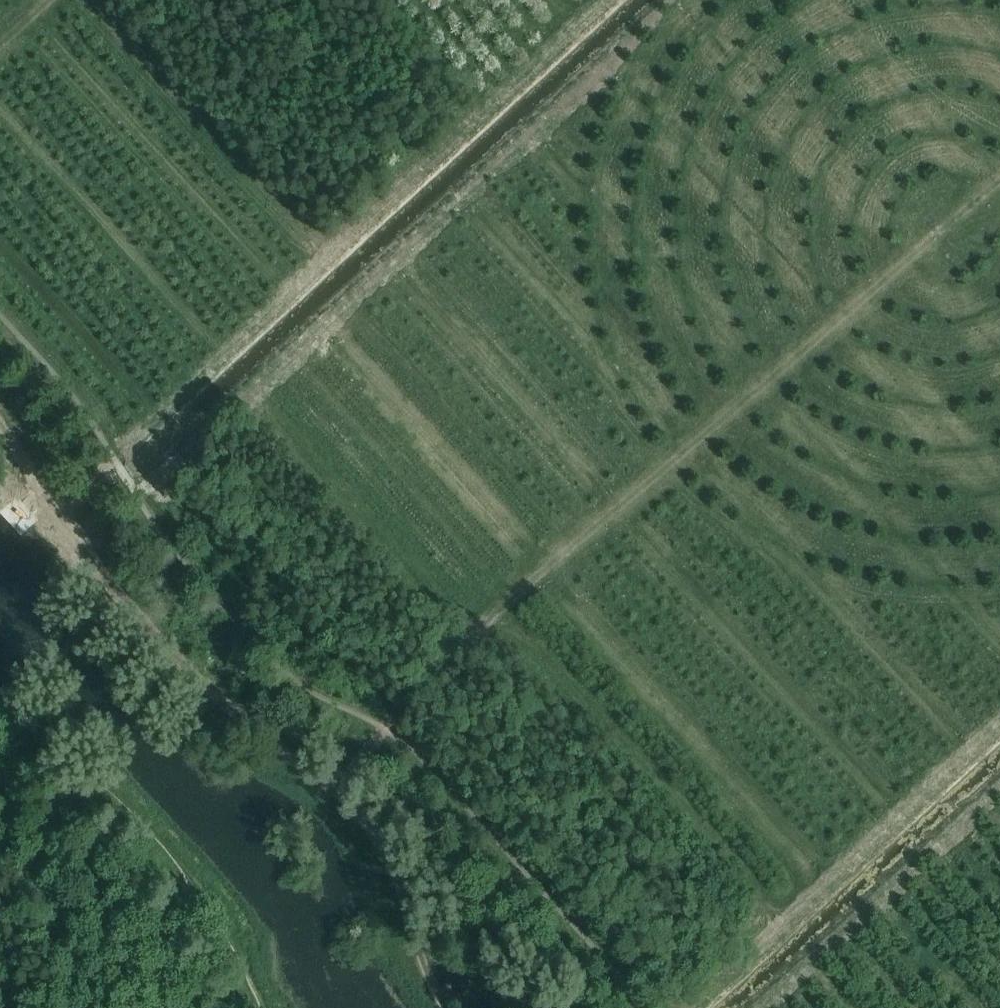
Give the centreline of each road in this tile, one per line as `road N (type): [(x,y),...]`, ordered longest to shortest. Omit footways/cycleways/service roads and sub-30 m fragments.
road 1 (track): [(0,423),(115,595),(243,721),(332,784),(376,828),(444,1007)]
road 2 (track): [(260,1007),(227,917),(58,742)]

